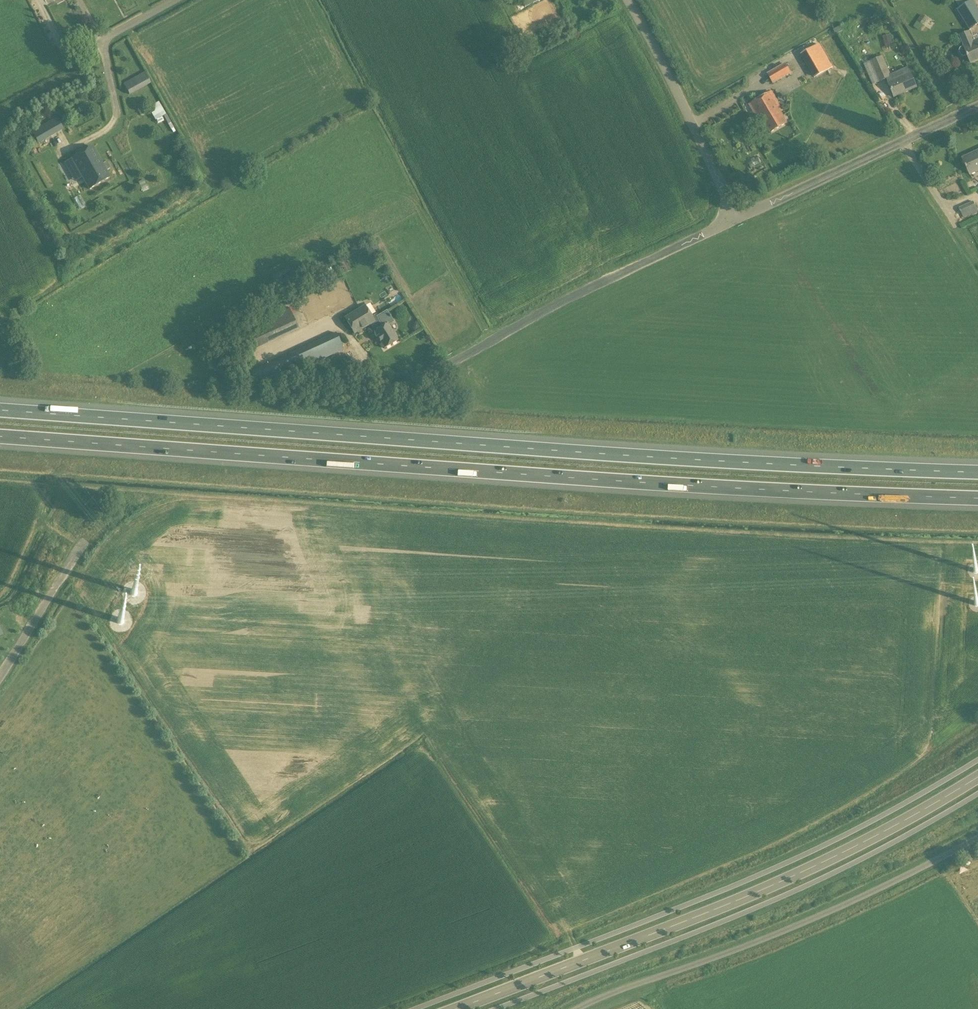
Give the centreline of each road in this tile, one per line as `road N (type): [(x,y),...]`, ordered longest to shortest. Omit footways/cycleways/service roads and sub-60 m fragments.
road 1 (motorway): [(977,472),(741,464),(0,410)]
road 2 (motorway): [(0,437),(977,498)]
road 3 (tertiary): [(455,1008),(790,878),(977,777)]
road 4 (unclassified): [(576,1008),(827,913),(977,838)]
road 5 (unclassified): [(451,364),(737,217)]
road 6 (unclassified): [(977,106),(737,217)]
road 7 (unclassified): [(737,217),(627,0)]
road 8 (unclassified): [(0,675),(85,541)]
road 9 (track): [(957,116),(887,4)]

